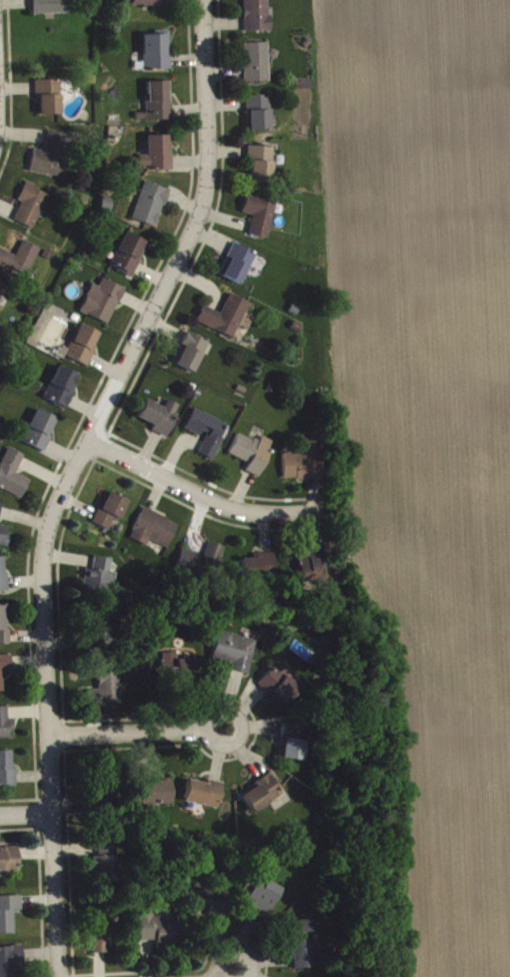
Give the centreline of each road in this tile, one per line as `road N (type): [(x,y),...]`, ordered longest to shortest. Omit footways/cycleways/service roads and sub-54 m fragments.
road 1 (residential): [(200,0),(203,211),(58,501),(45,547),(64,976)]
road 2 (residential): [(91,442),(240,514),(314,513)]
road 3 (residential): [(52,742),(228,729)]

